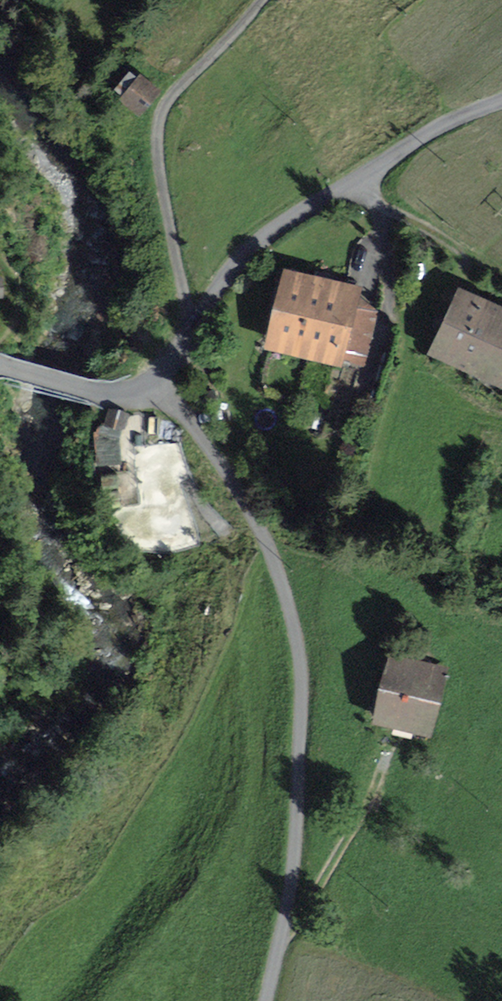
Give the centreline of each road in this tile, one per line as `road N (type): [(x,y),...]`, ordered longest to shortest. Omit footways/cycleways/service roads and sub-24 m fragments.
road 1 (unclassified): [(266,1000),(299,811),(304,706),(296,621),(284,575),(246,500),(157,378)]
road 2 (unclassified): [(157,378),(223,279),(272,228),(445,123),(501,100)]
road 3 (track): [(389,752),(351,834),(281,935)]
road 4 (unclassified): [(0,367),(105,395),(135,392),(157,378)]

